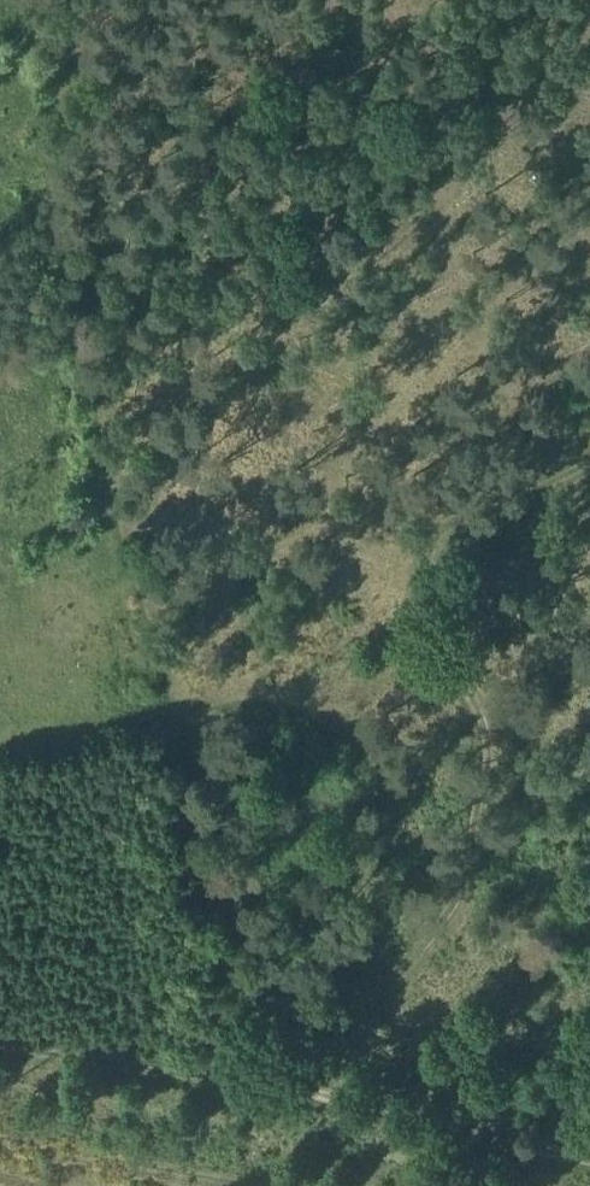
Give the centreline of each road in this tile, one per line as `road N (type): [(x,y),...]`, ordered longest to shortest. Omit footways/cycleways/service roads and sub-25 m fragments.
road 1 (track): [(0,1042),(190,1070),(486,1144),(589,1161)]
road 2 (track): [(589,463),(484,509),(392,577)]

